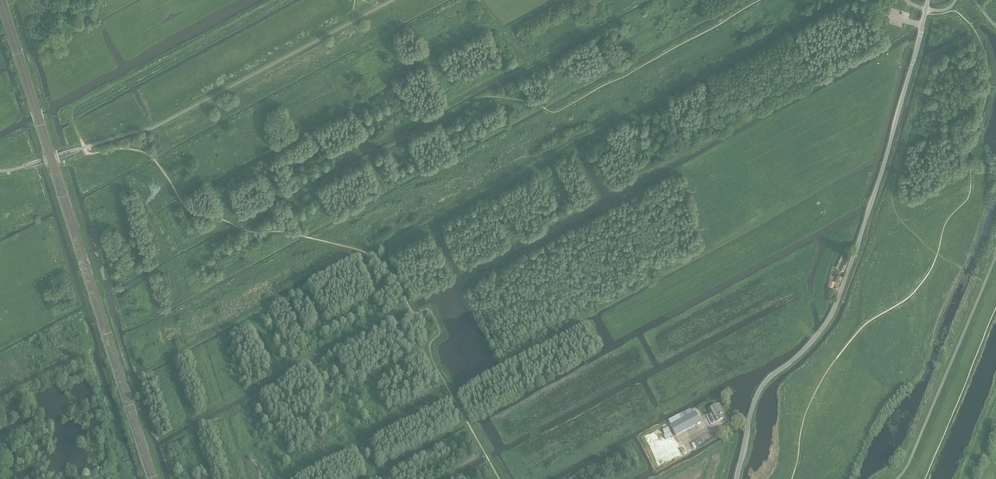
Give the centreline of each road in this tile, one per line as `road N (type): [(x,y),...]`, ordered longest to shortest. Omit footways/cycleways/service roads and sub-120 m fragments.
road 1 (unclassified): [(737,478),(758,394),(814,340),(840,296),(928,0)]

